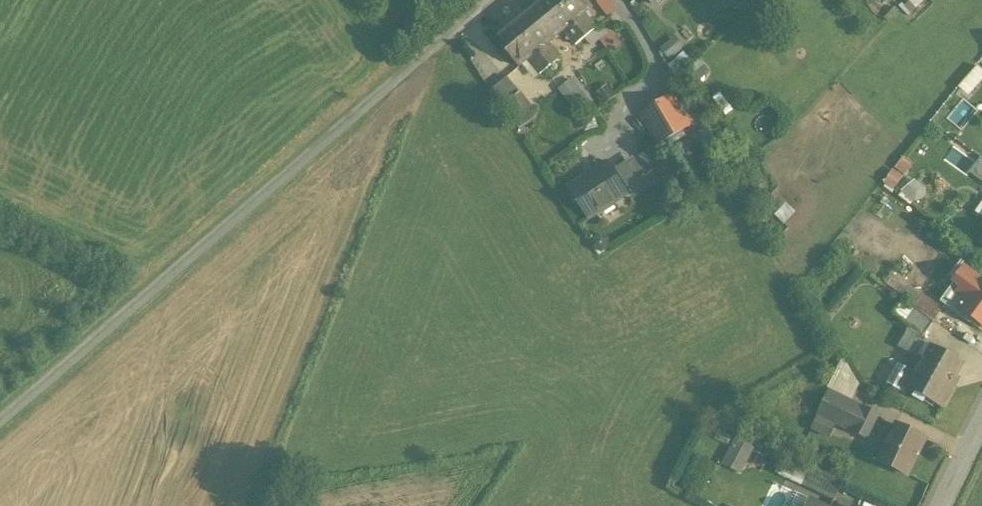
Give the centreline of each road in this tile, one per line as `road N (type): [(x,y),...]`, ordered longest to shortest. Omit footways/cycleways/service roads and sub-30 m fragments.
road 1 (unclassified): [(0,421),(488,0)]

